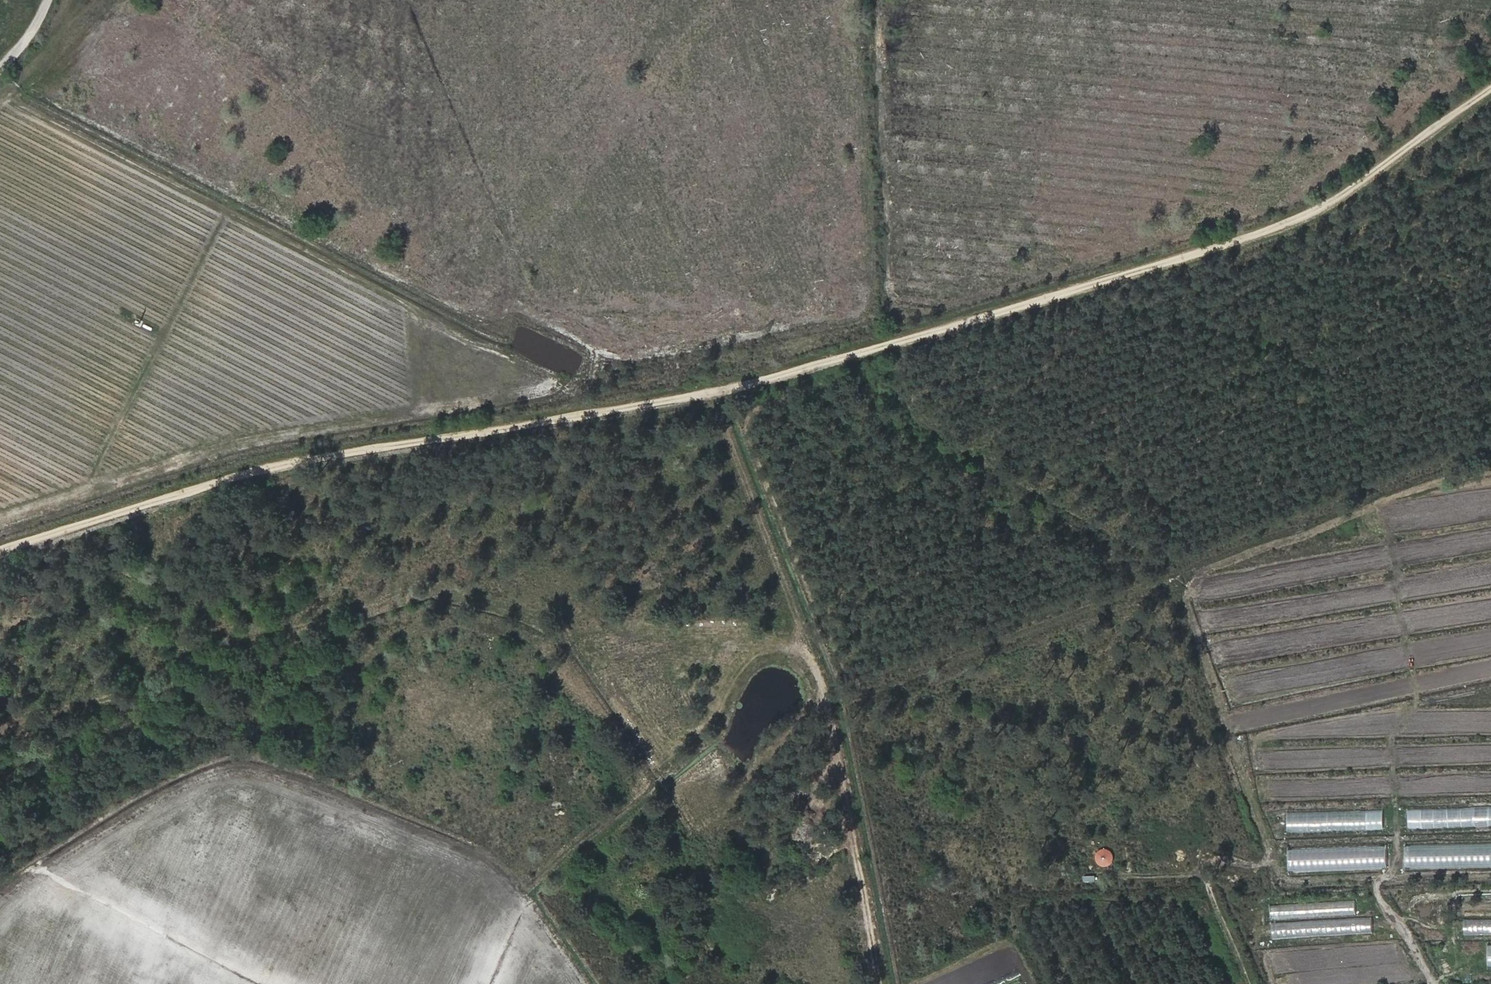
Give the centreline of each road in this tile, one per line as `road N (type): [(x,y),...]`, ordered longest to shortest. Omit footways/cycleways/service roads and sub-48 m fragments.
road 1 (track): [(0,552),(254,471),(757,383),(1178,261),(1315,212),(1490,87)]

